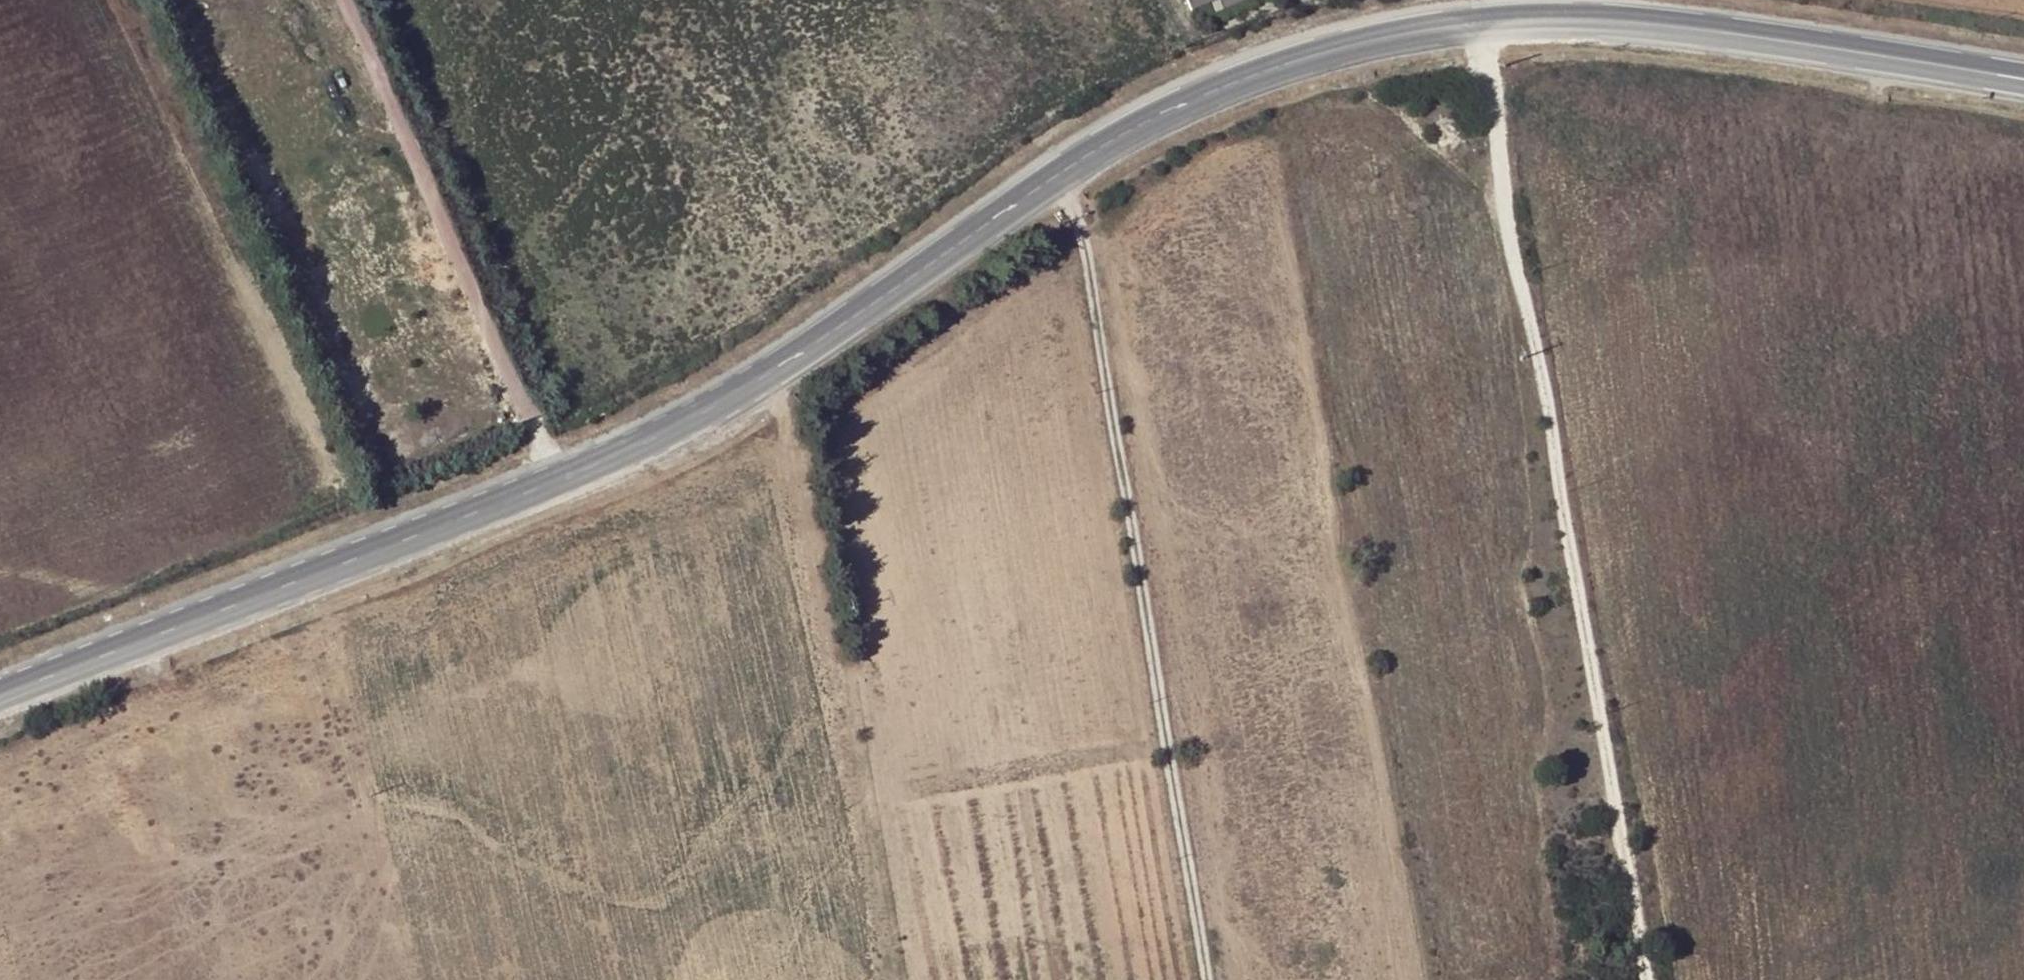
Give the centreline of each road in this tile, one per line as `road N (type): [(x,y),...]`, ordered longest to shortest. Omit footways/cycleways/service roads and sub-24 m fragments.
road 1 (tertiary): [(2023,82),(1616,23),(1454,31),(1322,55),(1162,115),(1102,148),(782,366),(635,446),(0,697)]
road 2 (track): [(340,0),(559,480)]

